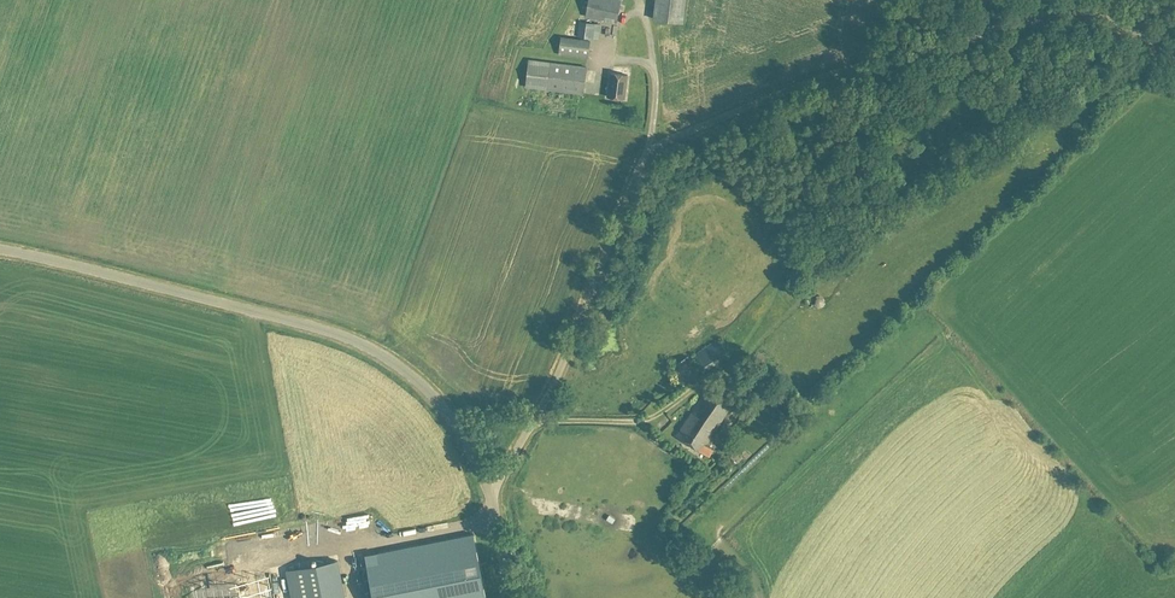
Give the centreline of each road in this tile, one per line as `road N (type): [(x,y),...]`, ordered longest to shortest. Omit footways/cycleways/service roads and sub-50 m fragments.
road 1 (unclassified): [(488,486),(549,392),(636,173),(660,144),(820,78),(1073,10),(1112,19),(1174,54)]
road 2 (unclassified): [(488,486),(438,399),(365,346),(0,248)]
road 3 (track): [(666,412),(645,422),(535,418)]

